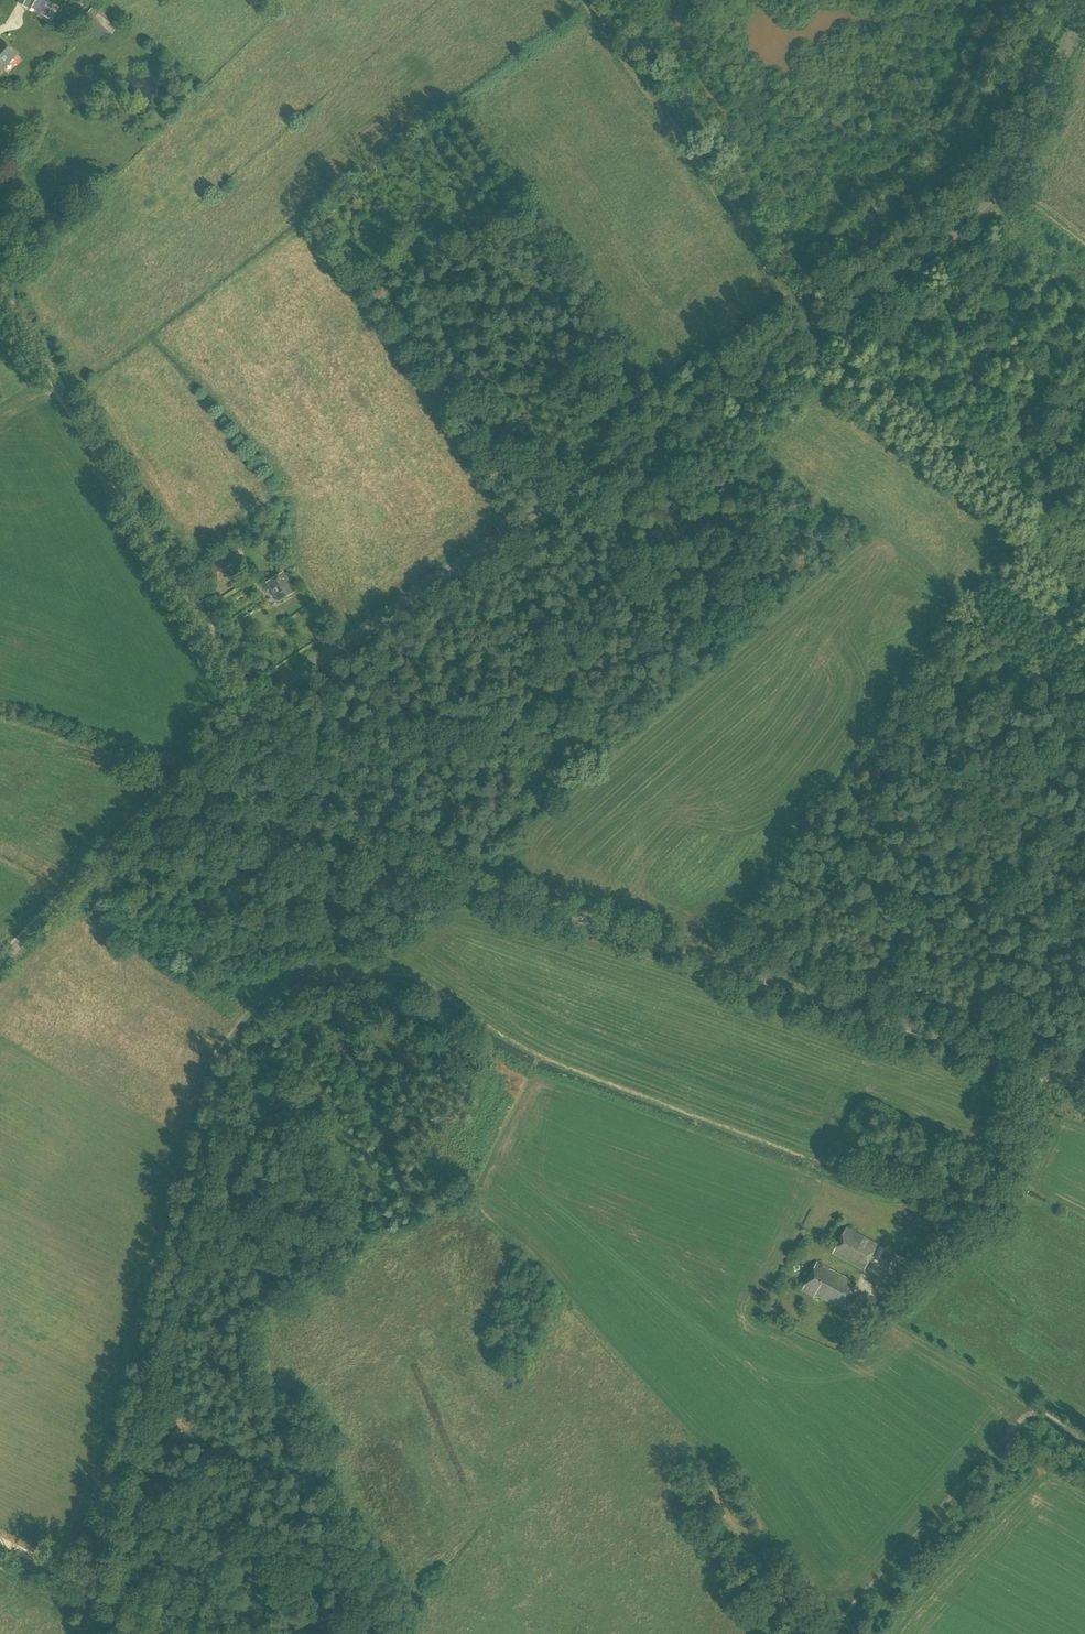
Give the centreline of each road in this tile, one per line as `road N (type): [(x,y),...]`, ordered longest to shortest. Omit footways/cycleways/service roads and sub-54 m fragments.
road 1 (unclassified): [(257,705),(993,201),(1019,164),(1084,12)]
road 2 (unclassified): [(1084,1088),(371,849),(328,814),(257,705)]
road 3 (track): [(1040,1412),(873,1312),(998,1185),(1053,1077)]
road 4 (unclassified): [(257,705),(0,296)]
road 5 (unclassified): [(0,966),(257,705)]
road 6 (track): [(834,1633),(1028,1414),(1040,1412)]
road 7 (track): [(0,1544),(182,1633)]

